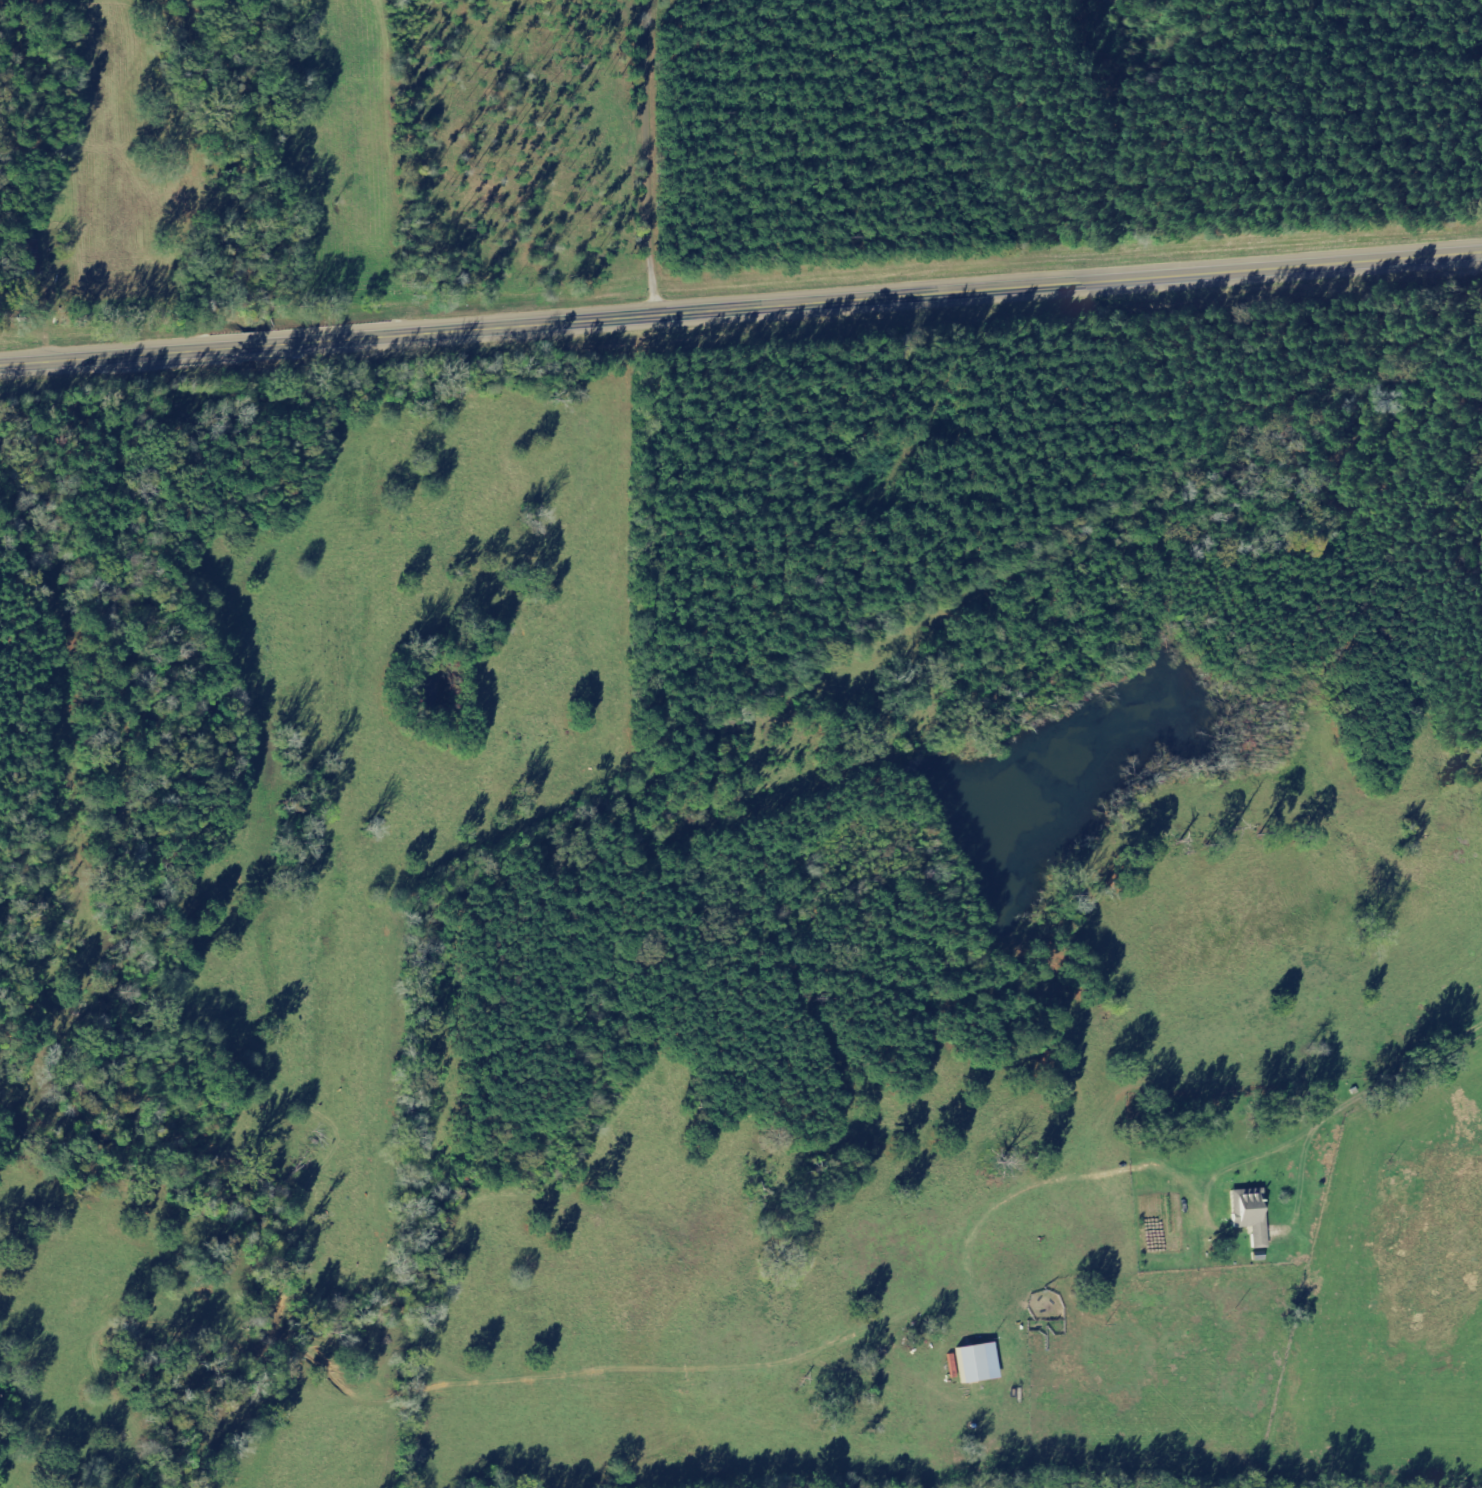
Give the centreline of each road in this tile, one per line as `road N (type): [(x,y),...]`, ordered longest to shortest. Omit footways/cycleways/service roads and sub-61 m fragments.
road 1 (trunk): [(0,371),(1481,260)]
road 2 (residential): [(937,1294),(1045,1167),(1070,1157),(1180,1172),(1481,1024)]
road 3 (residential): [(702,317),(686,281),(681,136),(660,0)]

